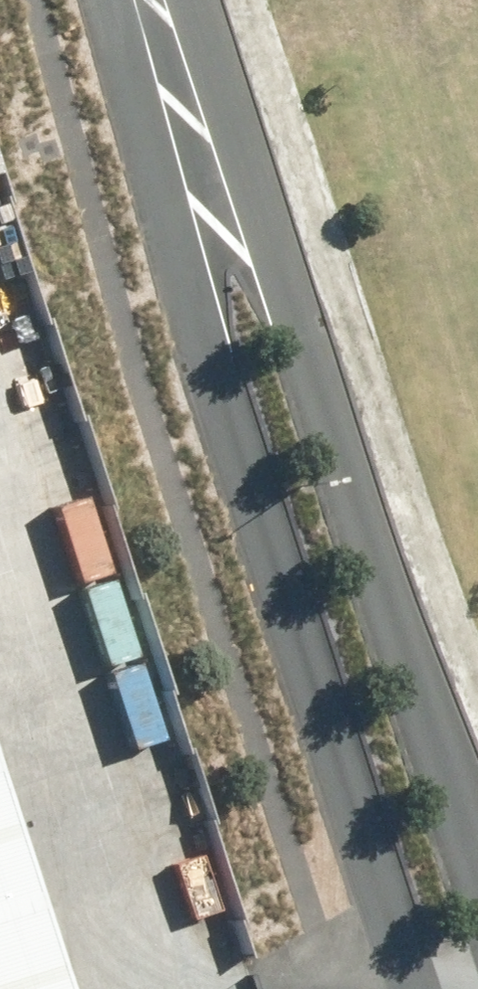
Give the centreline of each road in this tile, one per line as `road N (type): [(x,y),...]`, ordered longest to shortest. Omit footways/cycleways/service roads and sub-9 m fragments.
road 1 (unclassified): [(414,988),(206,333),(165,99)]
road 2 (unclassified): [(165,99),(285,299),(477,826)]

